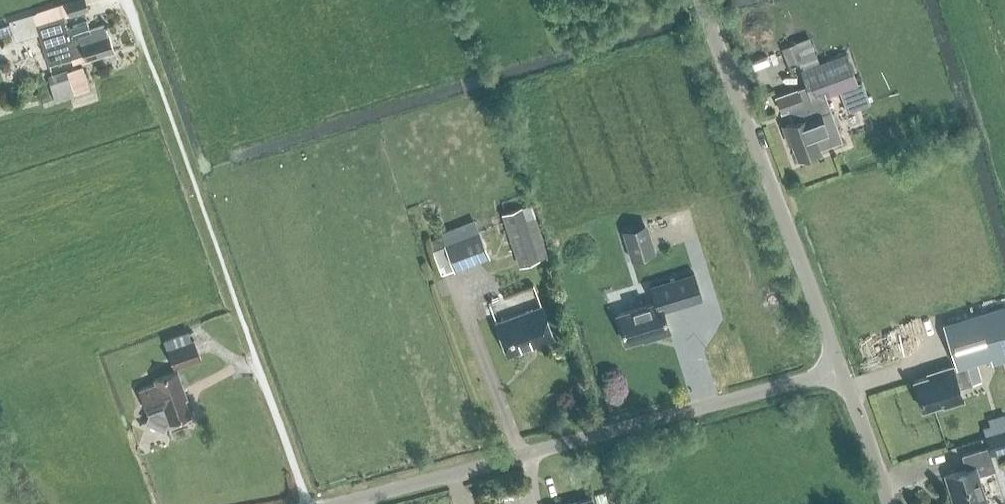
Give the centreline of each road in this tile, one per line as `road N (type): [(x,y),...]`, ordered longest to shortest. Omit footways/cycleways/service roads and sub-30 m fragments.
road 1 (unclassified): [(344,503),(848,375)]
road 2 (unclassified): [(848,375),(698,0)]
road 3 (track): [(306,503),(256,359)]
road 4 (unclassified): [(885,503),(848,375)]

